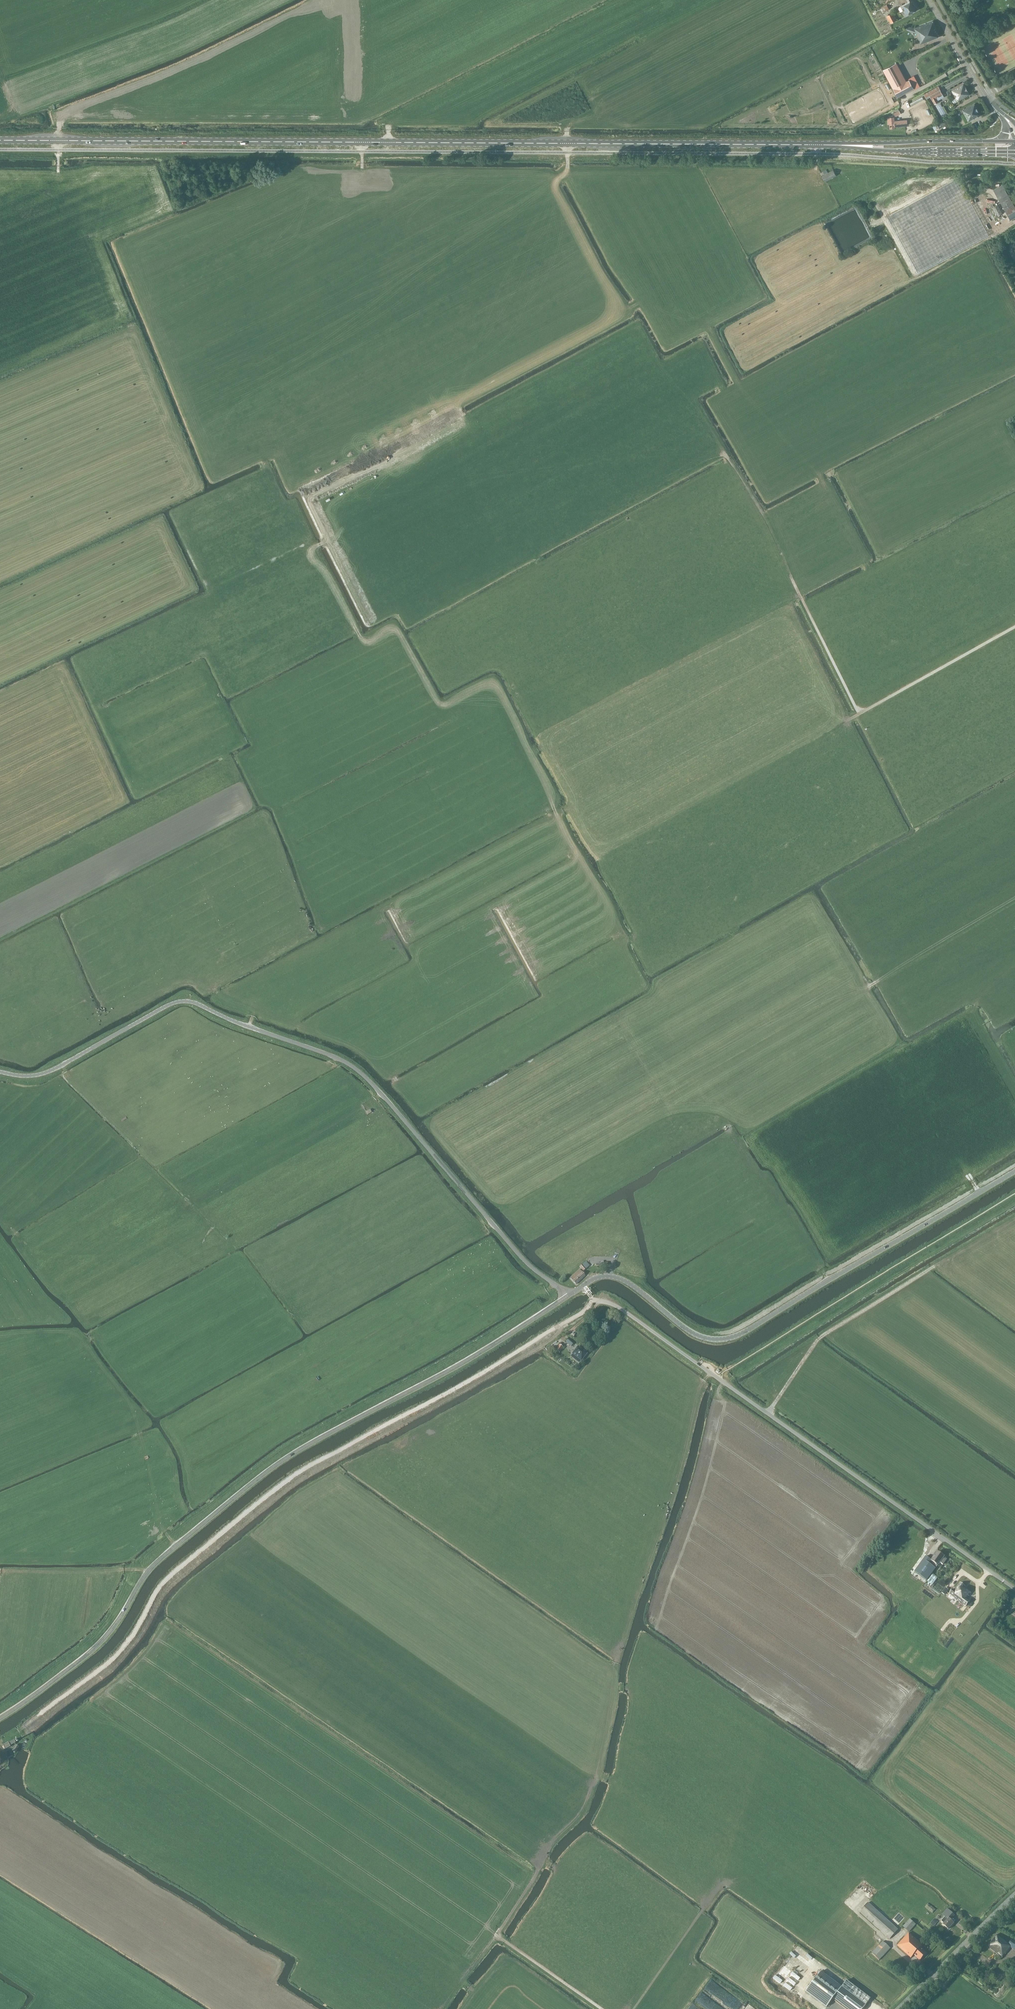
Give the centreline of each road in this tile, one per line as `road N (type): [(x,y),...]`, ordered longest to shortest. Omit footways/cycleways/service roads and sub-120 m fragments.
road 1 (primary): [(863,146),(0,143)]
road 2 (unclassified): [(0,1718),(93,1650),(152,1567),(269,1470),(569,1296)]
road 3 (unclassified): [(569,1296),(527,1263),(345,1062),(185,1001),(41,1074),(0,1072)]
road 4 (unclassified): [(1014,1589),(627,1312),(593,1298)]
road 5 (unclassified): [(583,1286),(618,1278),(695,1335),(732,1338),(1014,1171)]
road 6 (tertiary): [(899,2008),(1014,1896)]
road 7 (primary): [(863,146),(1014,151)]
road 8 (tertiary): [(1005,117),(931,0)]
road 9 (primary): [(999,141),(863,146)]

